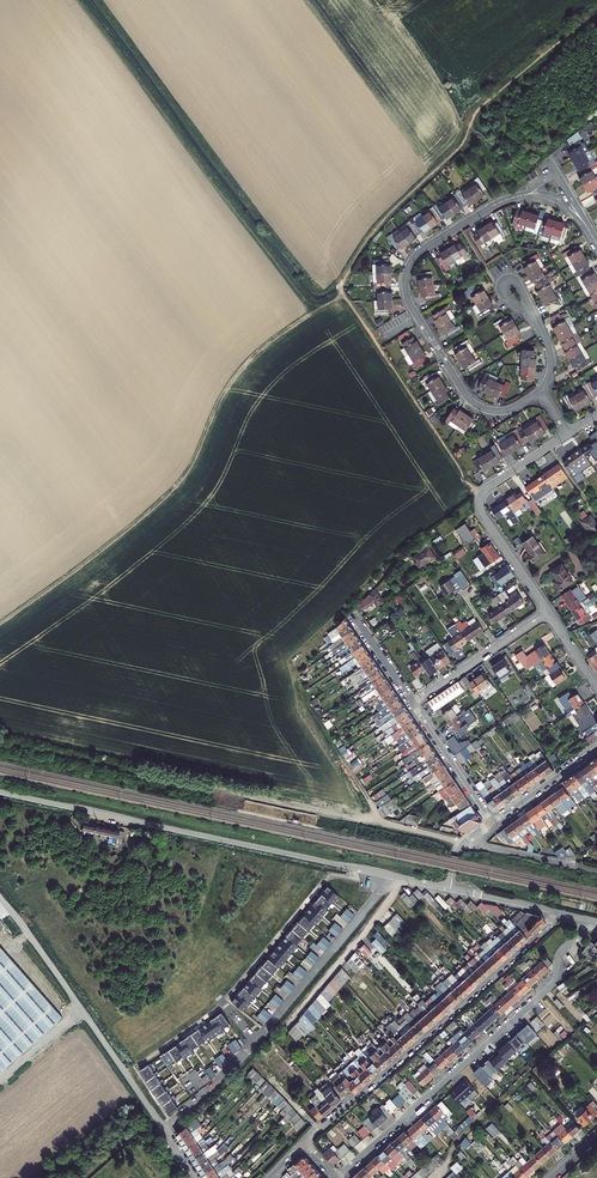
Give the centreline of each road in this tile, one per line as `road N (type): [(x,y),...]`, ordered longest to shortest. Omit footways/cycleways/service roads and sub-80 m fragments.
road 1 (track): [(0,623),(168,497),(243,366),(343,295)]
road 2 (unclassified): [(0,793),(385,875)]
road 3 (track): [(84,0),(317,311)]
road 4 (track): [(379,821),(0,742)]
road 5 (residential): [(541,391),(504,411),(472,402),(406,288),(420,251),(524,195)]
road 6 (residential): [(337,1177),(547,986),(559,956),(592,921)]
road 7 (residential): [(305,1143),(557,912)]
road 8 (unclassified): [(0,898),(163,1131)]
road 9 (residential): [(256,1042),(372,904),(385,875)]
road 10 (residential): [(412,704),(548,612)]
road 11 (residential): [(548,612),(483,518),(485,490)]
road 12 (residential): [(492,821),(412,704)]
road 13 (residential): [(256,1042),(163,1131)]
road 14 (residential): [(596,748),(492,821)]

